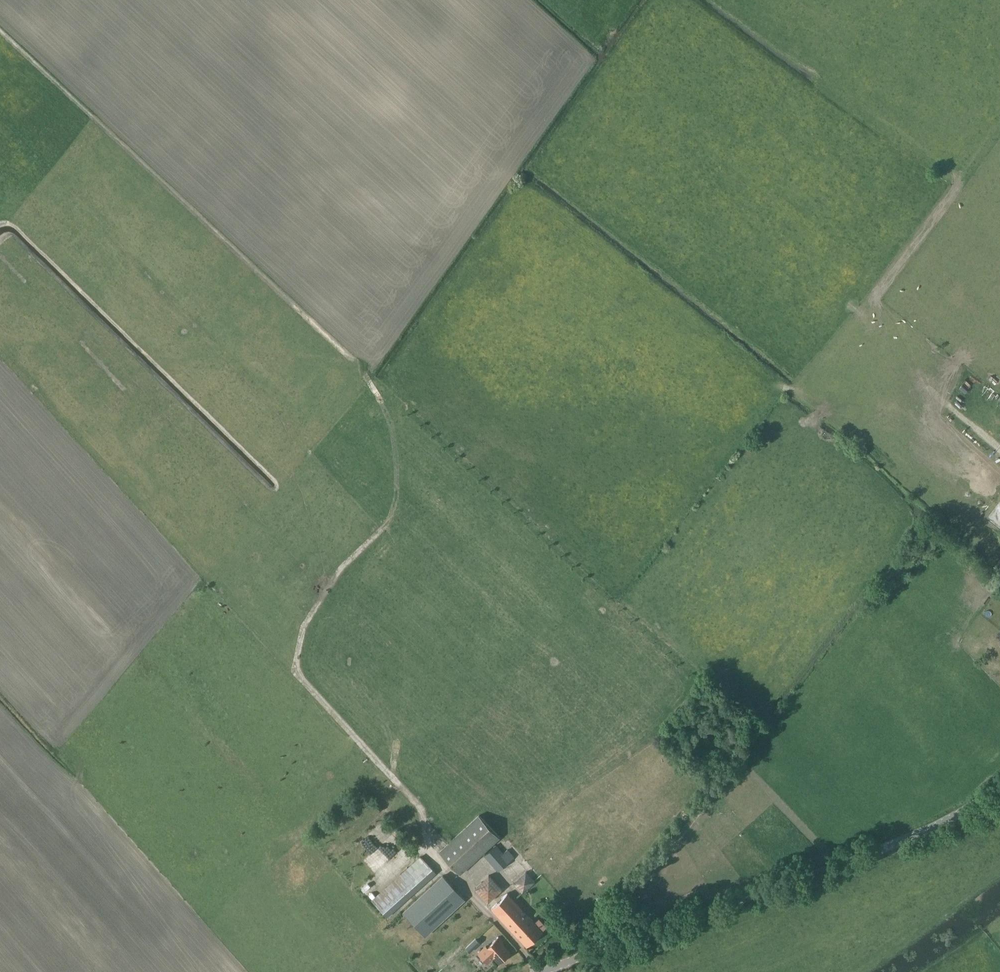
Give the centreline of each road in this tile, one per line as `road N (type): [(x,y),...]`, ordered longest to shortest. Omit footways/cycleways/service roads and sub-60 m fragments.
road 1 (track): [(367,375),(387,416),(394,514),(343,566),(303,625),(297,670),(420,806),(424,848),(546,971)]
road 2 (unclassified): [(546,971),(874,854),(999,780)]

